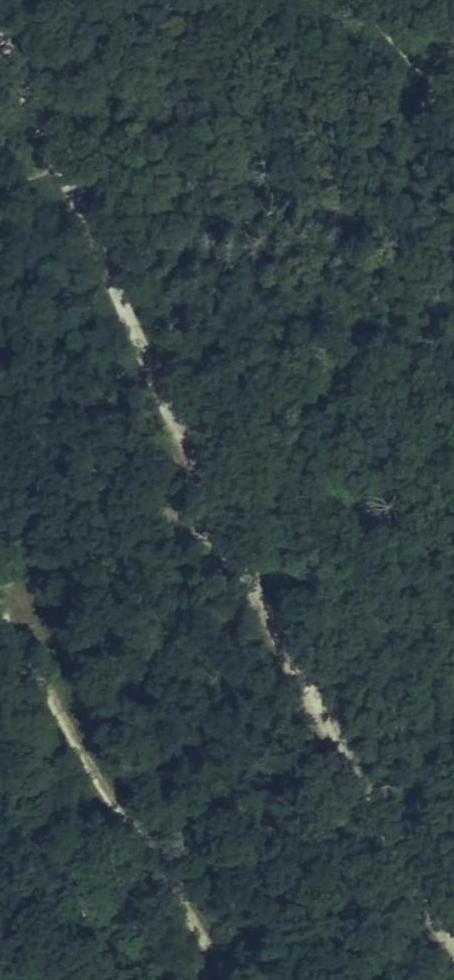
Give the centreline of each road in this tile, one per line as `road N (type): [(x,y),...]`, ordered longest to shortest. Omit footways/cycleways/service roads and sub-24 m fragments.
road 1 (track): [(453,948),(233,546),(0,33)]
road 2 (track): [(229,979),(37,680),(0,605)]
road 3 (track): [(0,420),(233,546)]

